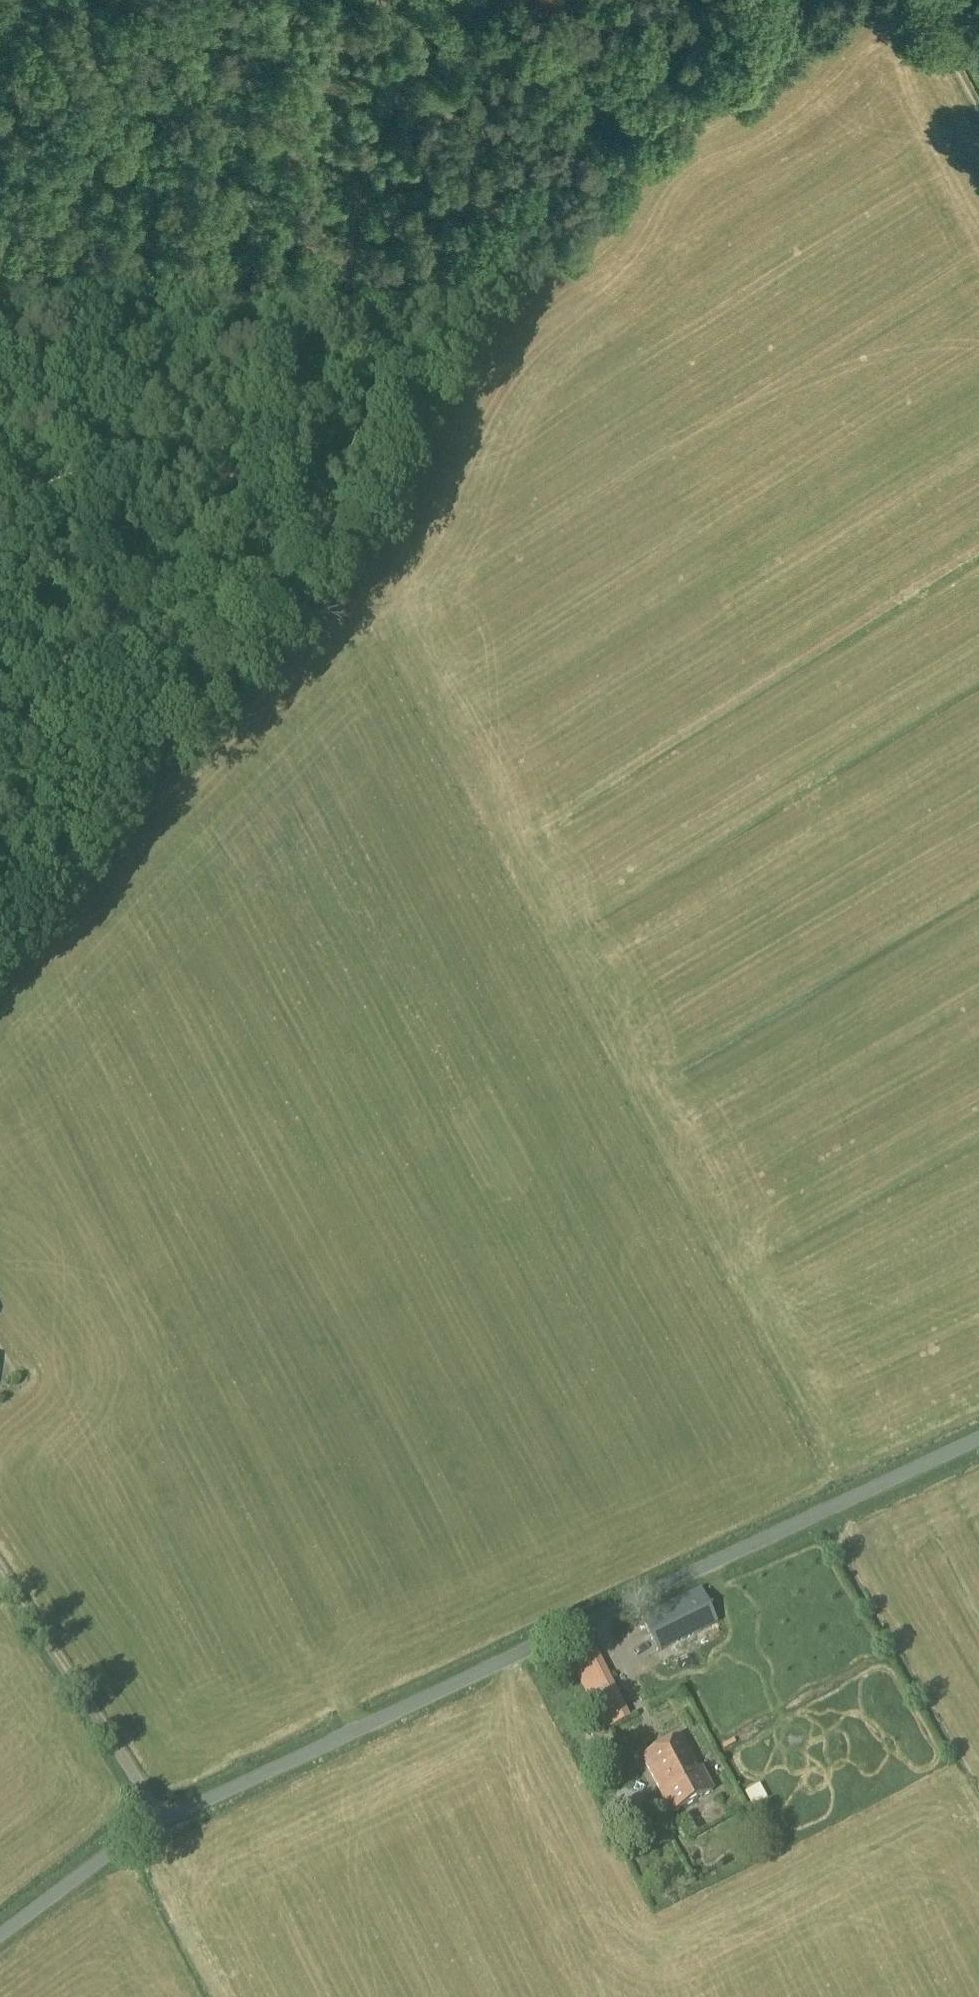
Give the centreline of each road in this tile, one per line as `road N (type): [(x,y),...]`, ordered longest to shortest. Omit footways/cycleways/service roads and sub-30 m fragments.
road 1 (unclassified): [(978,1438),(202,1801),(125,1842),(0,1936)]

